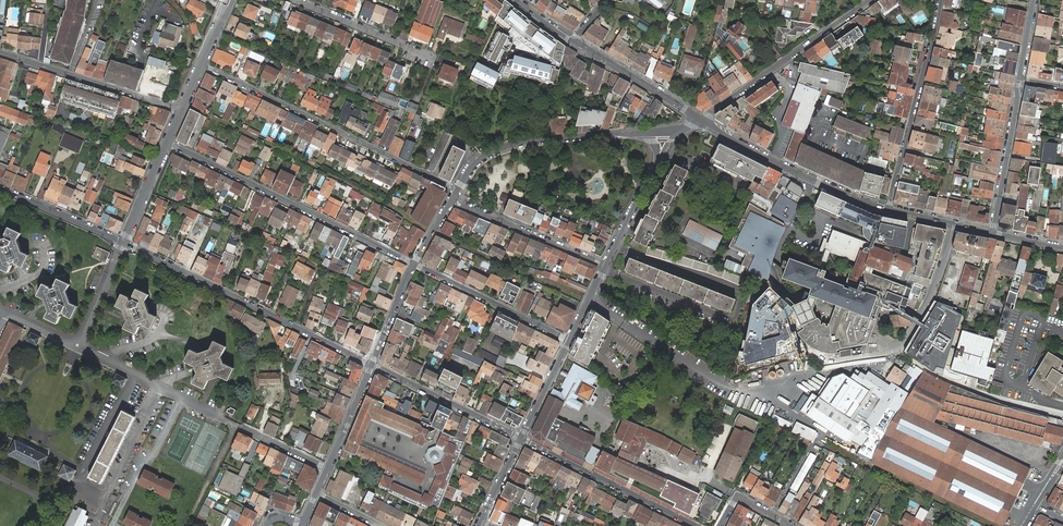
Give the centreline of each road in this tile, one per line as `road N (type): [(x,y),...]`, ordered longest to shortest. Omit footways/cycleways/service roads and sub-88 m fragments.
road 1 (residential): [(202,65),(458,190)]
road 2 (residential): [(123,242),(372,365)]
road 3 (residential): [(168,143),(414,264)]
road 4 (residential): [(941,0),(889,210)]
road 5 (residential): [(873,0),(700,119)]
road 6 (secondary): [(700,119),(889,210)]
road 7 (residential): [(644,134),(504,147),(474,164),(458,190)]
road 8 (residential): [(521,438),(697,525)]
road 9 (residential): [(181,111),(0,54)]
road 10 (residential): [(414,264),(569,341)]
road 11 (residential): [(451,201),(605,266)]
road 12 (residential): [(521,438),(372,365)]
road 13 (residential): [(992,233),(1021,79)]
road 14 (residential): [(893,357),(931,300),(953,225)]
road 15 (secondary): [(575,43),(700,119)]
road 16 (residential): [(299,0),(422,56)]
road 17 (residential): [(0,188),(123,242)]

